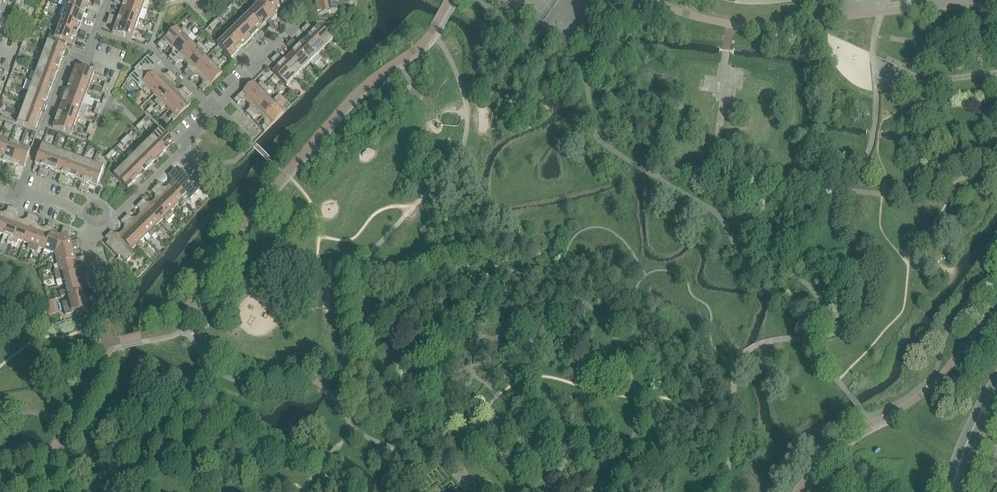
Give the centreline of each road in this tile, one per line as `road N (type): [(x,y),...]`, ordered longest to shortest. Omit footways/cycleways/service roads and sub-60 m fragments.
road 1 (residential): [(23,191),(73,53),(91,59),(100,33)]
road 2 (residential): [(214,108),(299,20),(296,0)]
road 3 (residential): [(214,108),(155,52),(100,33)]
road 4 (residential): [(94,240),(185,151)]

